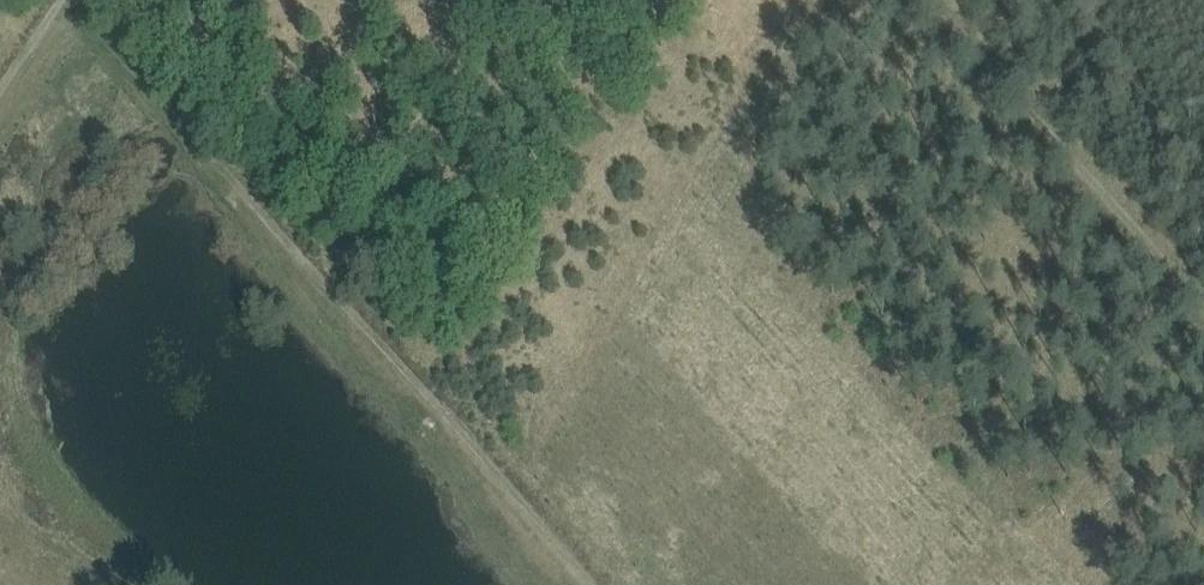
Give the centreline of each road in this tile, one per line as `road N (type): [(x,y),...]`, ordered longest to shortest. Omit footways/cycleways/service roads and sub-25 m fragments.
road 1 (track): [(61,0),(593,584)]
road 2 (track): [(937,0),(1203,304)]

